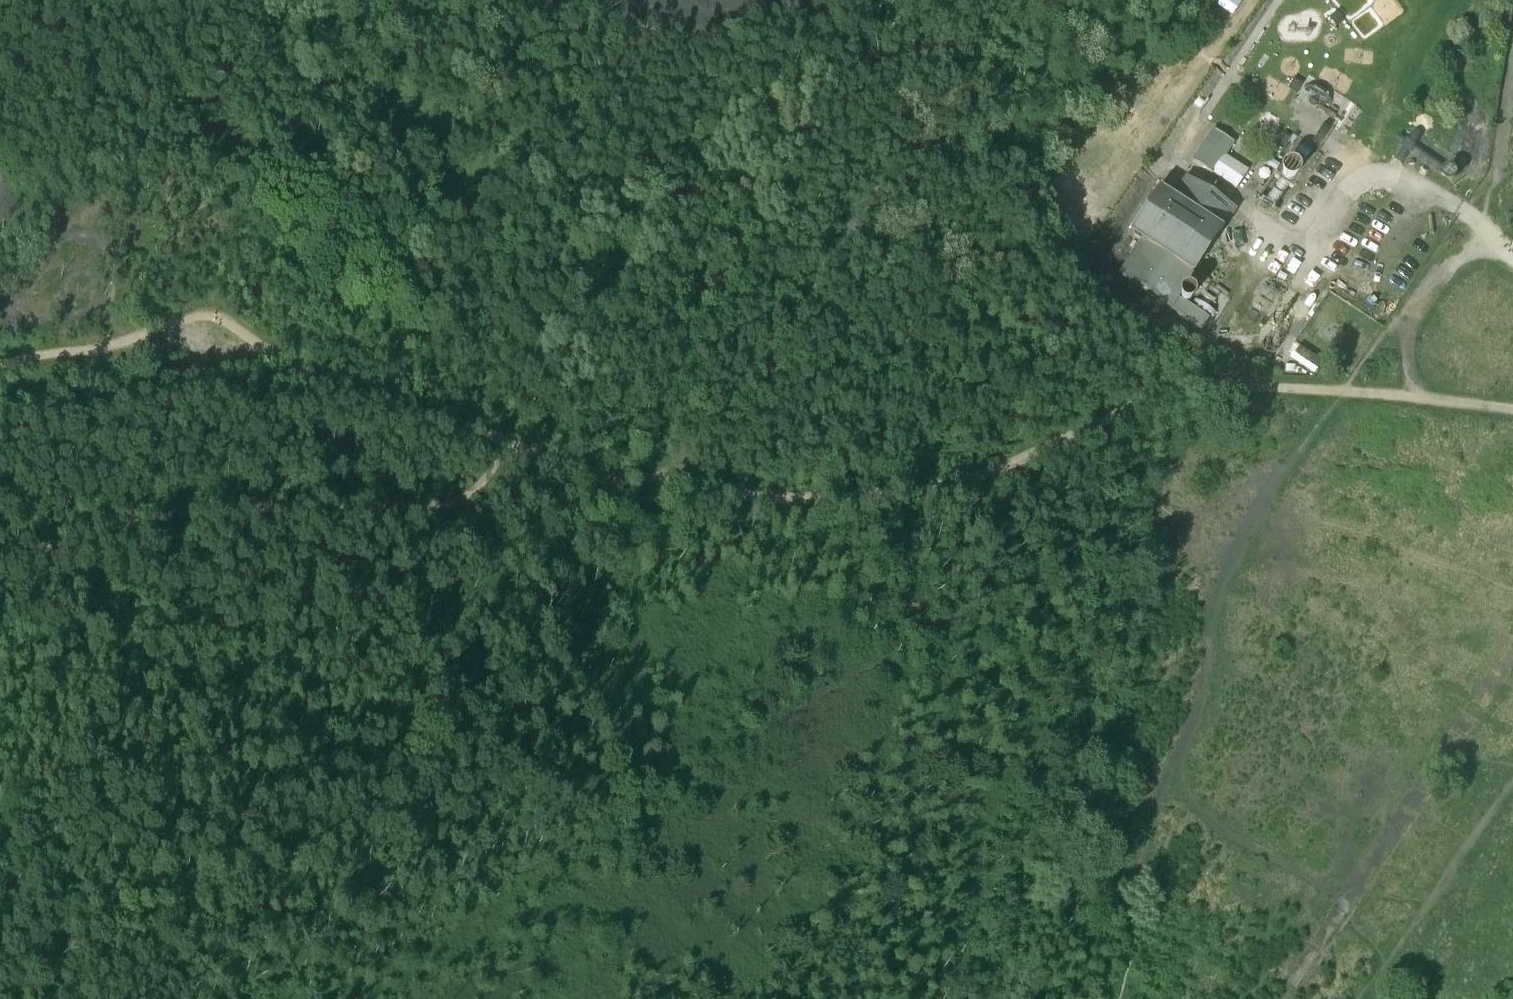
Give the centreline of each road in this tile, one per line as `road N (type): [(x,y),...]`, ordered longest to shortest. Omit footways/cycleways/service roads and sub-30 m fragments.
road 1 (track): [(1501,250),(1469,256),(1412,309),(1404,341),(1416,399)]

